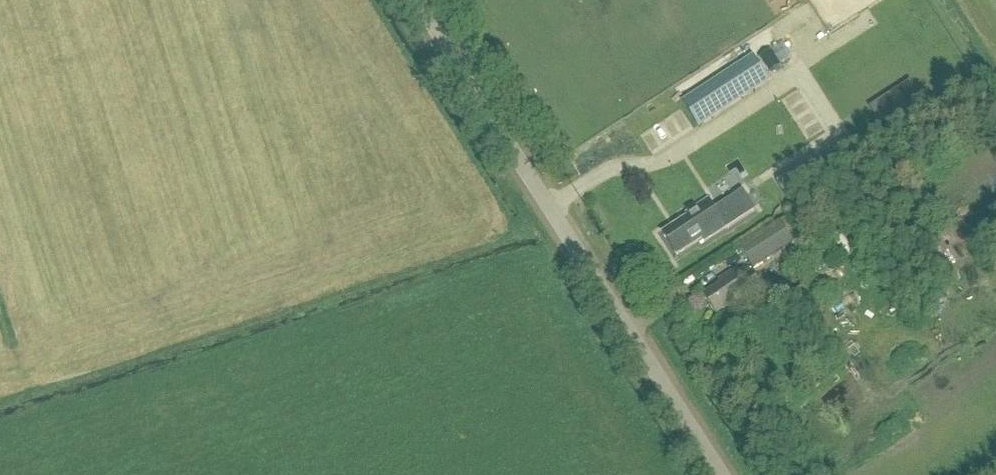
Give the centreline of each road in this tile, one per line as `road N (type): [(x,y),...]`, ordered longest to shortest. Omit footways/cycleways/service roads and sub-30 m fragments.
road 1 (tertiary): [(721,474),(416,0)]

